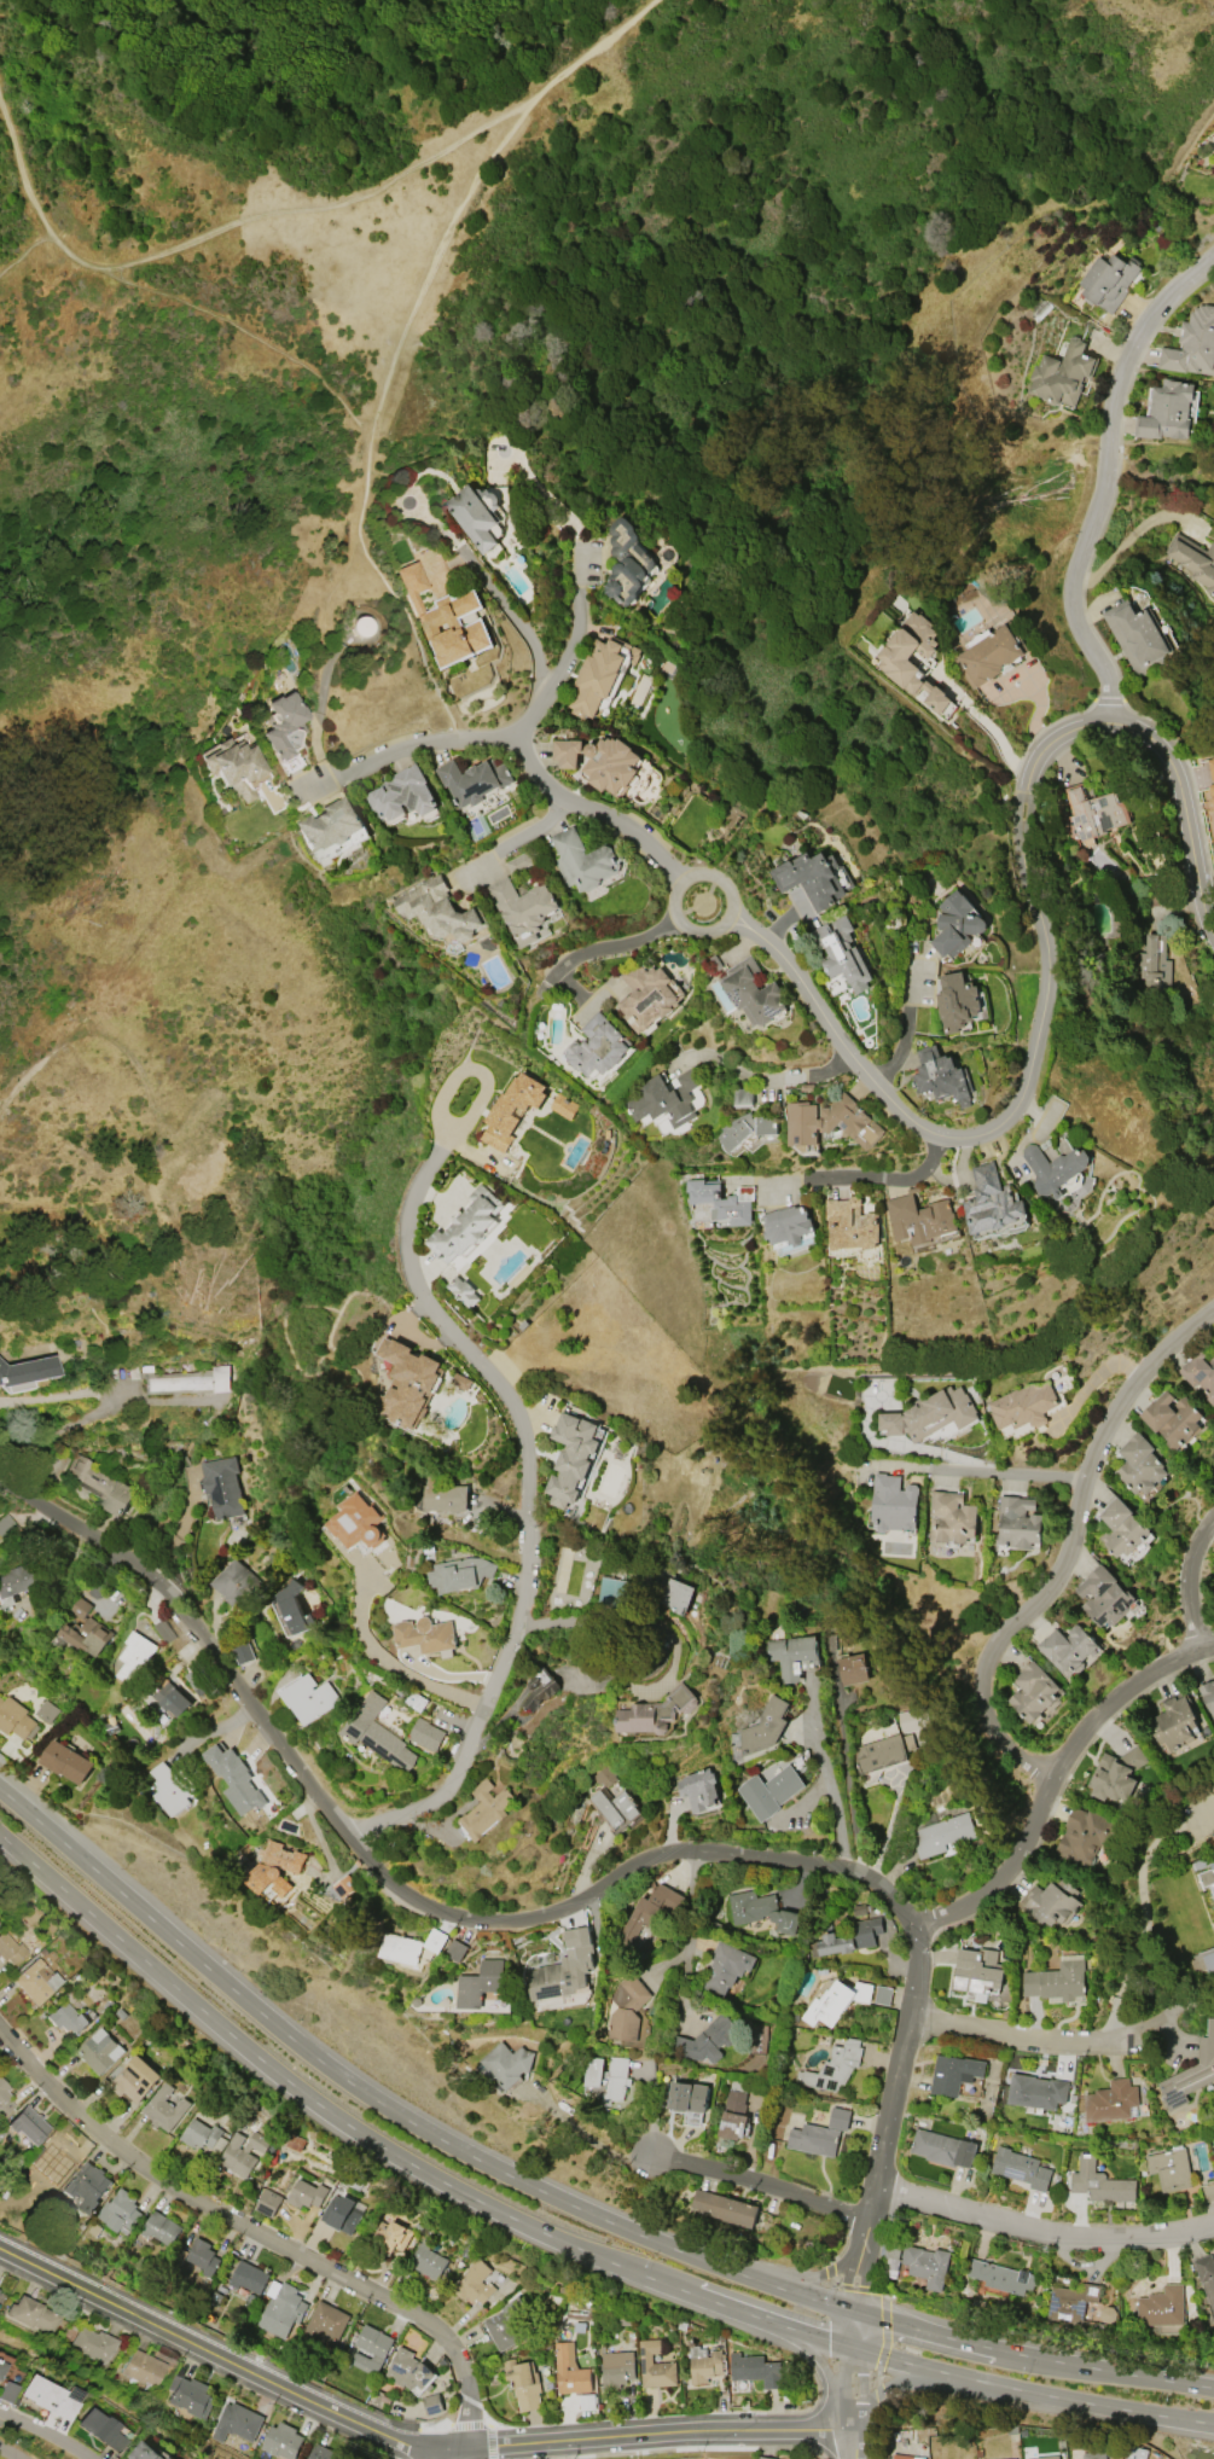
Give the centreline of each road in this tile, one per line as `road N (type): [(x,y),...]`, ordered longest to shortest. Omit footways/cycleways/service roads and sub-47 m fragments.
road 1 (residential): [(856,2310),(912,2015),(913,1924),(888,1890),(860,1871),(667,1851),(621,1868),(586,1908),(480,1926),(436,1914),(395,1888),(343,1833)]
road 2 (secondary): [(856,2310),(664,2245),(397,2114),(303,2046),(29,1813)]
road 3 (tertiary): [(853,2426),(432,2449),(385,2436),(0,2250)]
road 4 (residential): [(343,1833),(418,1813),(451,1791),(529,1585),(521,1428),(503,1394),(418,1297),(408,1238),(420,1185),(451,1123)]
road 5 (track): [(0,104),(40,216),(66,251),(95,269),(146,258),(238,220),(356,197),(513,110),(651,0)]
road 6 (secondary): [(25,1851),(243,2040),(384,2146),(548,2236),(695,2297)]
road 7 (residential): [(725,920),(776,947),(824,1037),(899,1123),(925,1137),(962,1137),(992,1124),(1013,1098),(1041,983),(1027,862),(1036,768)]
road 8 (residential): [(0,2033),(123,2155),(414,2315),(451,2344),(476,2447)]
road 9 (residential): [(1055,1777),(1000,1740),(981,1690),(989,1650),(1068,1558),(1093,1455),(1121,1411),(1213,1306)]
road 10 (residential): [(1111,716),(1105,674),(1070,601),(1075,564),(1102,502),(1115,386),(1129,348),(1160,302),(1213,251)]
road 11 (residential): [(343,1833),(163,1588),(0,1482)]
road 12 (residential): [(913,1924),(982,1889),(1012,1860),(1096,1711),(1148,1672),(1213,1644)]
road 13 (residential): [(1036,768),(1075,729),(1111,716),(1158,740),(1177,779),(1201,915),(1213,940)]
road 14 (residential): [(335,779),(417,739),(506,736),(563,657),(580,586)]
road 15 (track): [(367,453),(359,424),(310,370),(179,301),(95,269)]
road 16 (residential): [(881,2182),(1059,2233),(1138,2237),(1213,2223)]
road 17 (secondary): [(963,2378),(1213,2424)]
road 18 (residential): [(872,2217),(644,2152)]
road 19 (residential): [(506,736),(535,781),(633,837),(678,884)]
road 20 (secondary): [(1213,2390),(997,2350)]
road 21 (residential): [(912,2015),(1056,2047),(1125,2042)]
road 22 (residential): [(925,1137),(905,1179),(818,1176),(767,1185)]
road 23 (residential): [(730,909),(727,888),(709,874),(686,877),(673,895),(676,917),(693,931),(716,928),(730,909)]
road 24 (secondary): [(695,2297),(854,2349)]
road 25 (residential): [(676,917),(622,947),(575,958),(542,995)]
road 26 (secondary): [(997,2350),(856,2310)]
road 27 (residential): [(1195,1647),(1186,1568),(1213,1517)]
road 28 (residential): [(862,1082),(894,1040),(907,961)]
road 29 (secondary): [(762,2323),(813,2358),(852,2414)]
road 30 (secondary): [(853,2426),(893,2383),(963,2378)]

